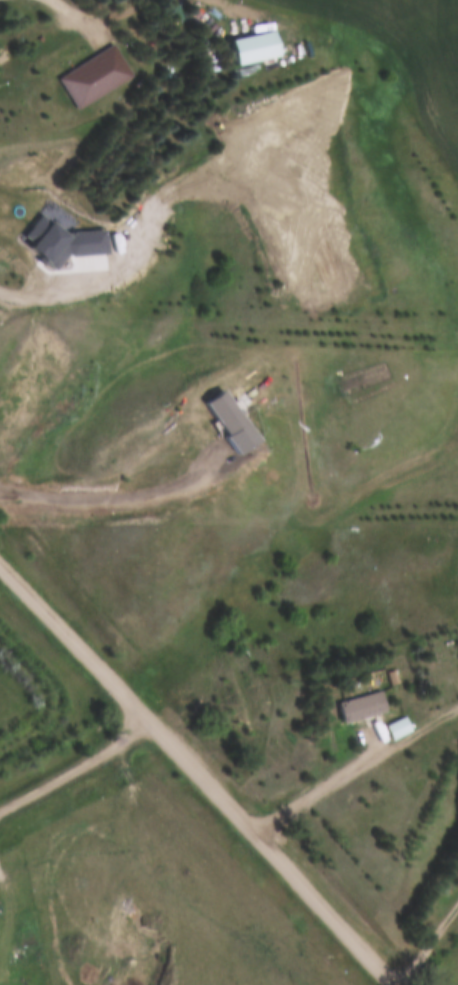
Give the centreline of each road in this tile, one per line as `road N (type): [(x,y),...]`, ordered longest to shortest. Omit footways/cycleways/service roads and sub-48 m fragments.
road 1 (residential): [(395,984),(0,563)]

